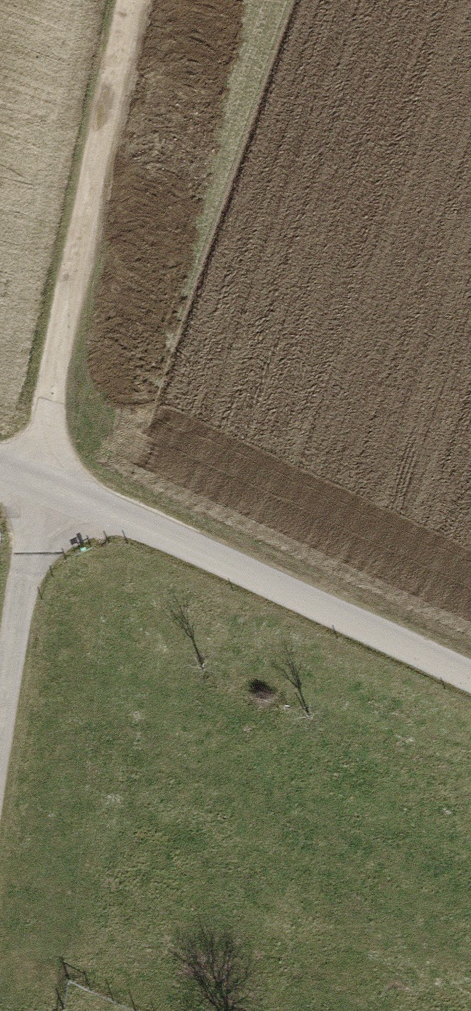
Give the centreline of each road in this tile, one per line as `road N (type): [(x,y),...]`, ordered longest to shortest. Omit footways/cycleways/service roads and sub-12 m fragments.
road 1 (track): [(470,665),(0,461)]
road 2 (track): [(134,0),(40,473)]
road 3 (unclassified): [(40,473),(0,742)]

